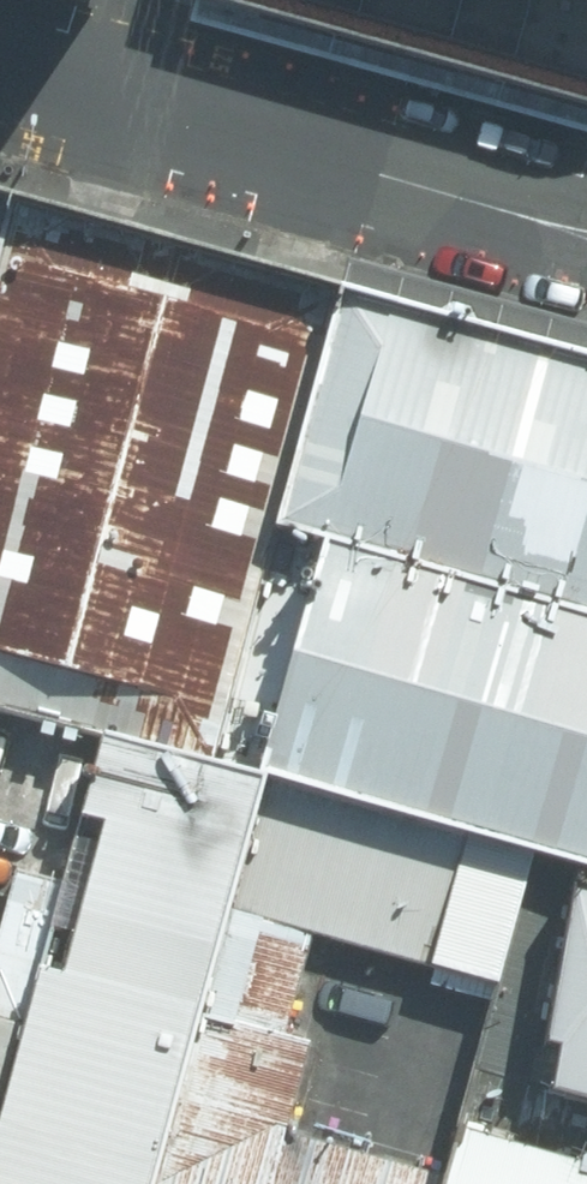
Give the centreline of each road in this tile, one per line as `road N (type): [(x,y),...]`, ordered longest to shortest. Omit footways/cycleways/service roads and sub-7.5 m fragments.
road 1 (residential): [(503,211),(0,71)]

